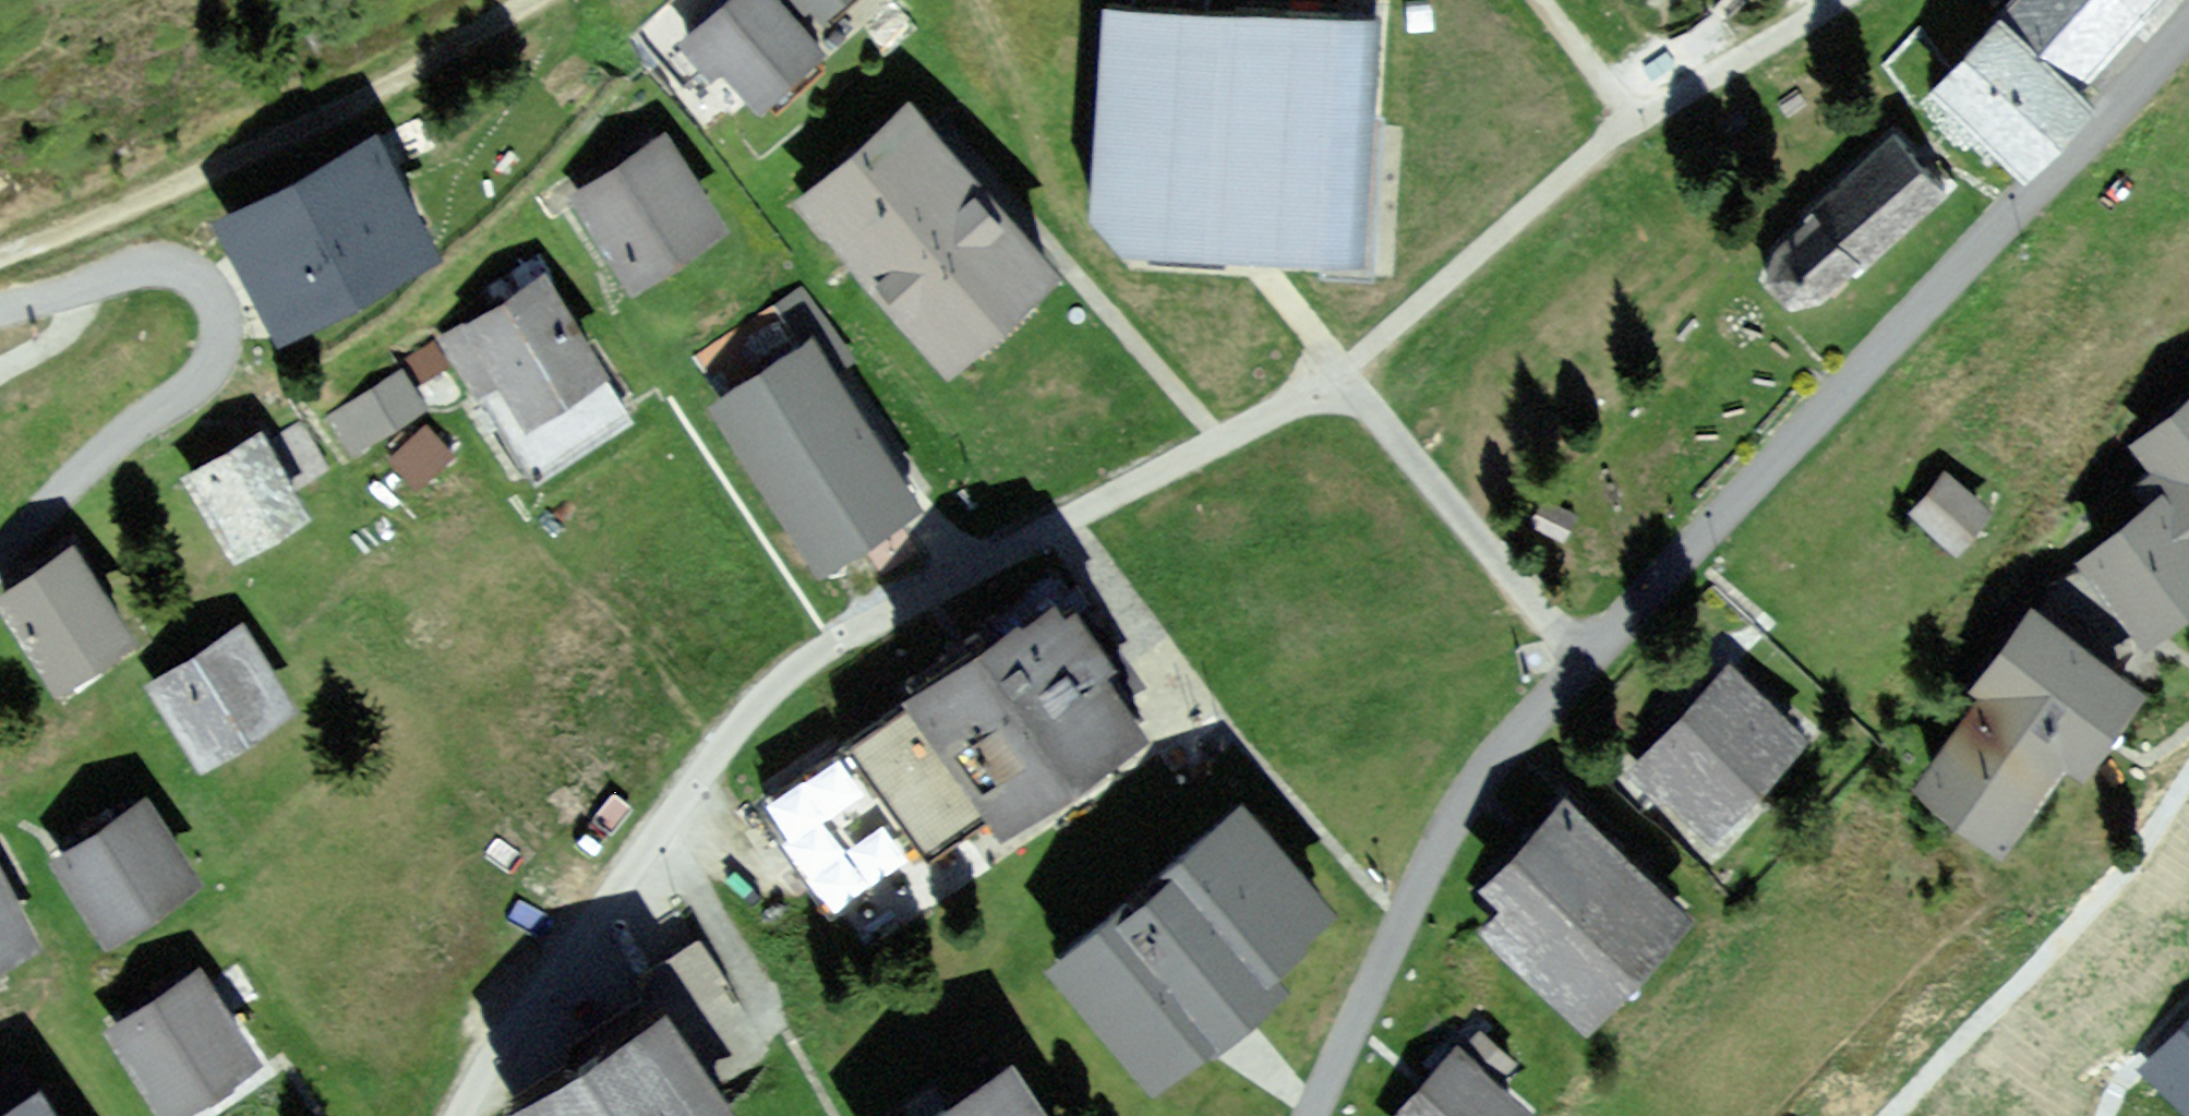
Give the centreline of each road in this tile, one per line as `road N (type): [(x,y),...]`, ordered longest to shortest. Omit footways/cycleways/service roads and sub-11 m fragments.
road 1 (residential): [(461,1115),(528,1003),(756,699),(833,644),(1341,369)]
road 2 (residential): [(1586,663),(2188,26)]
road 3 (residential): [(1341,369),(1630,118),(1844,0)]
road 4 (residential): [(0,561),(87,463),(194,386),(223,350),(221,304),(198,275),(156,266),(0,315)]
road 5 (residential): [(1311,1115),(1462,803),(1511,738),(1586,663)]
road 6 (residential): [(1341,369),(1586,663)]

